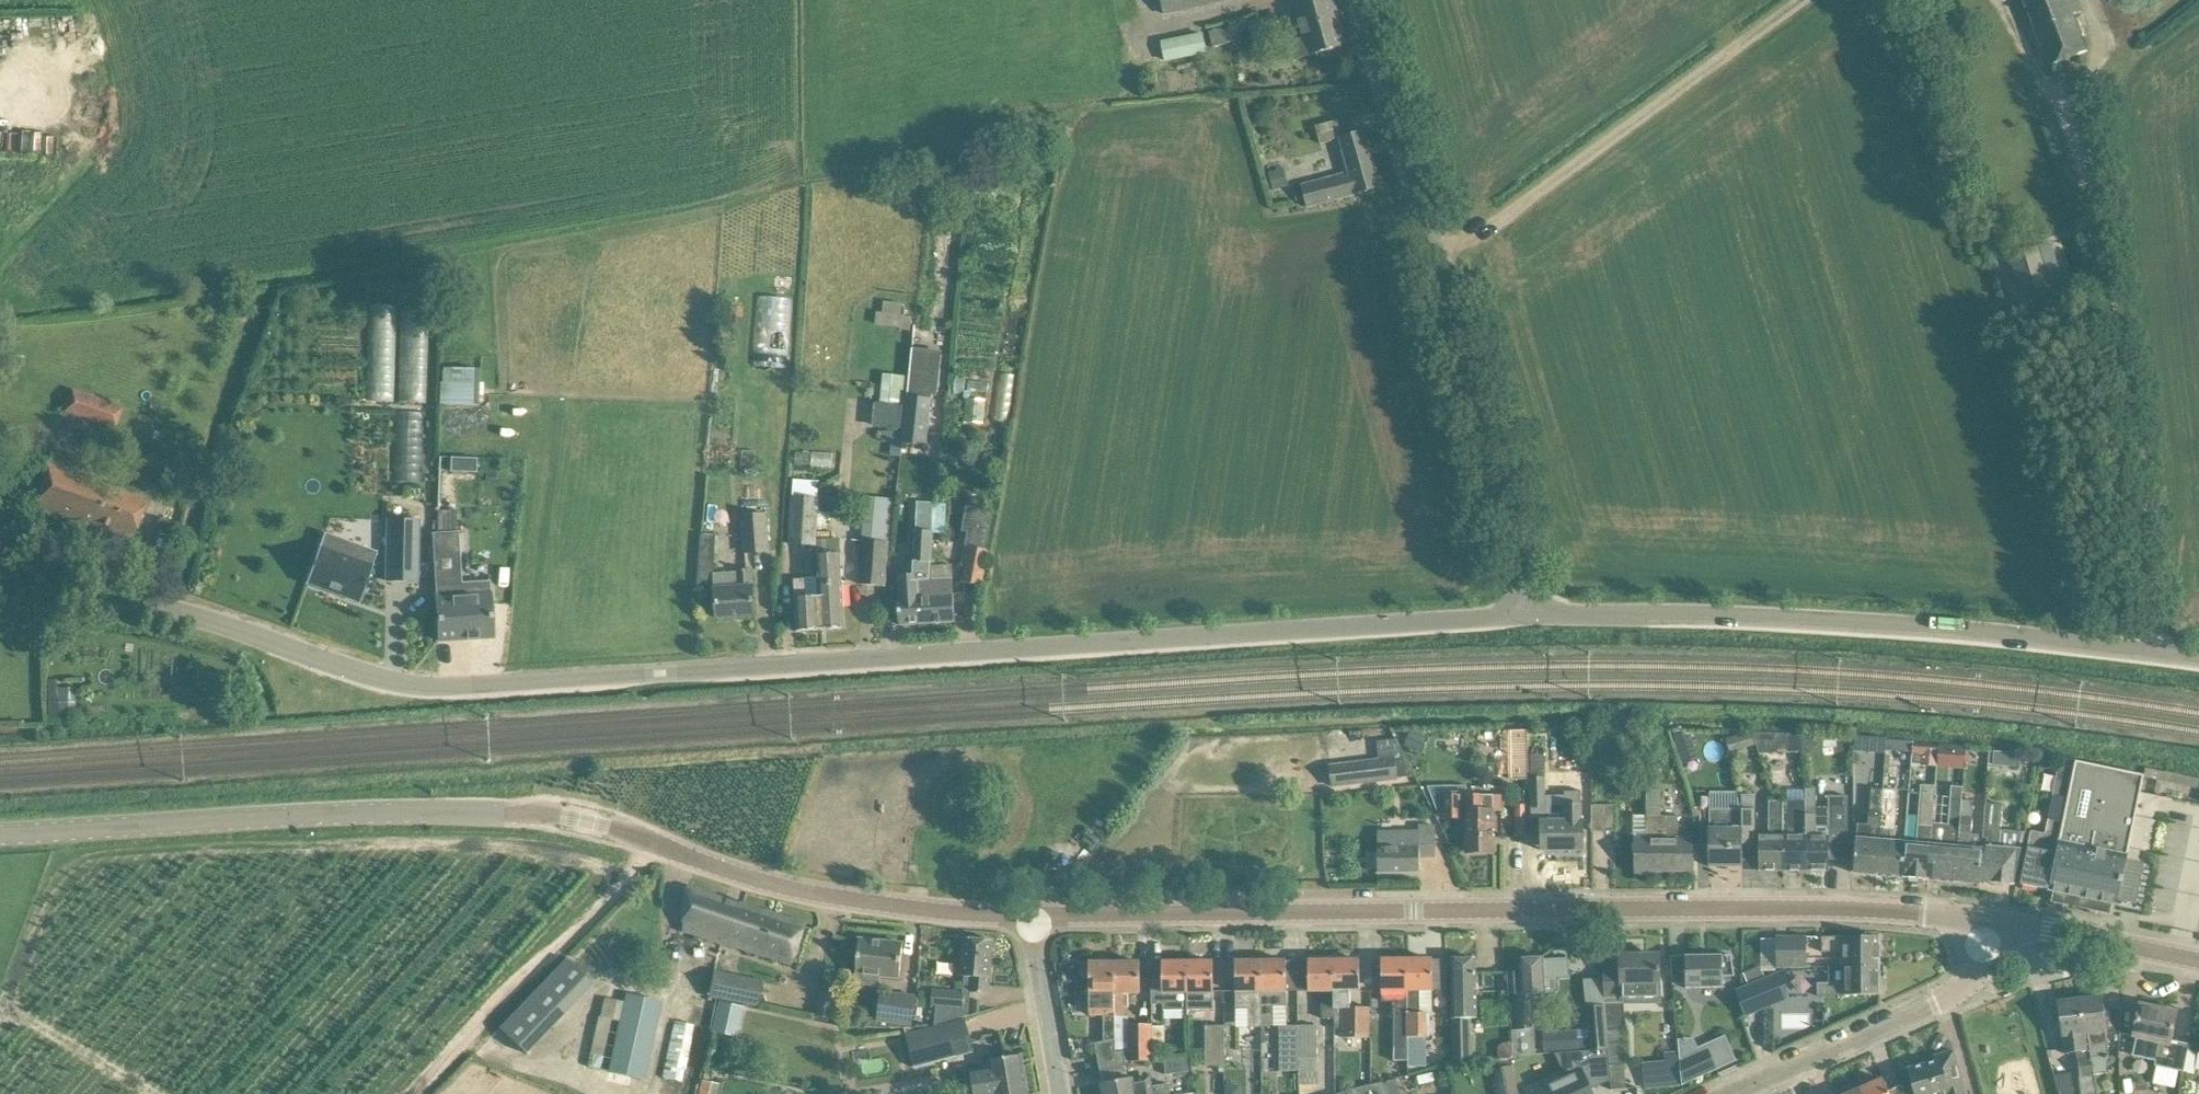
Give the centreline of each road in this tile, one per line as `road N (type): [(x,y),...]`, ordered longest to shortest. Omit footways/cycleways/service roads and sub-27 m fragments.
road 1 (tertiary): [(1535,617),(444,686),(378,679),(96,587),(0,568)]
road 2 (secondary): [(1992,921),(1821,908),(1029,915)]
road 3 (tertiary): [(2198,664),(1934,632),(1535,617)]
road 4 (unclassified): [(1535,617),(1361,0)]
road 5 (secondary): [(585,821),(345,815),(0,835)]
road 6 (secondary): [(585,821),(797,889),(1029,915)]
road 7 (track): [(1802,0),(1458,248),(1433,256)]
road 8 (track): [(656,844),(425,1093)]
road 9 (residential): [(1732,1093),(1959,990),(1976,971),(1992,921)]
road 10 (secondary): [(2198,960),(1992,921)]
road 11 (residential): [(1061,1093),(1029,915)]

